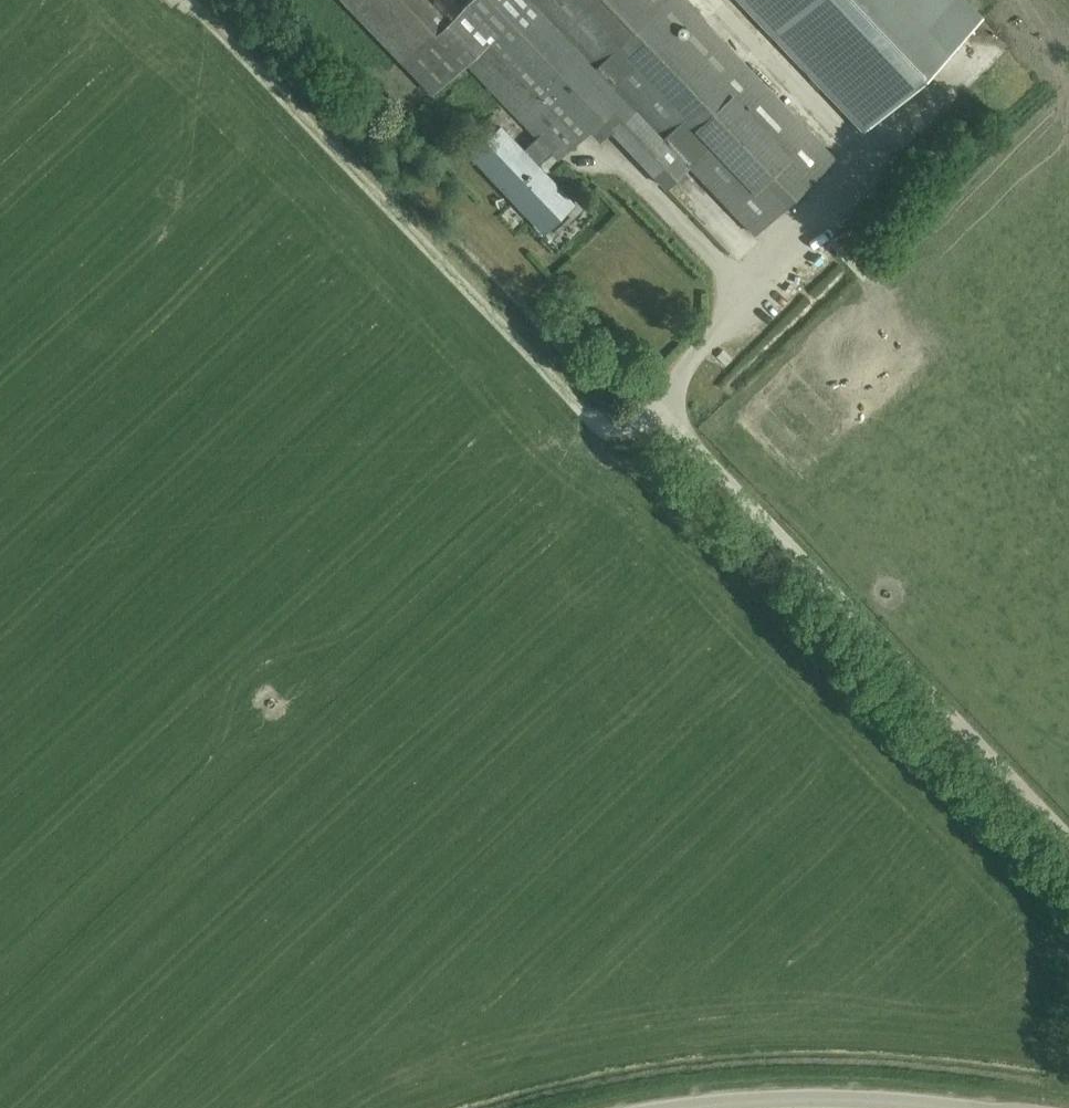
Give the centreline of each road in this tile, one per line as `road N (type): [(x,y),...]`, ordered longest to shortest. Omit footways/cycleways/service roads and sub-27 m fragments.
road 1 (tertiary): [(648,1107),(892,1101),(954,1107)]

